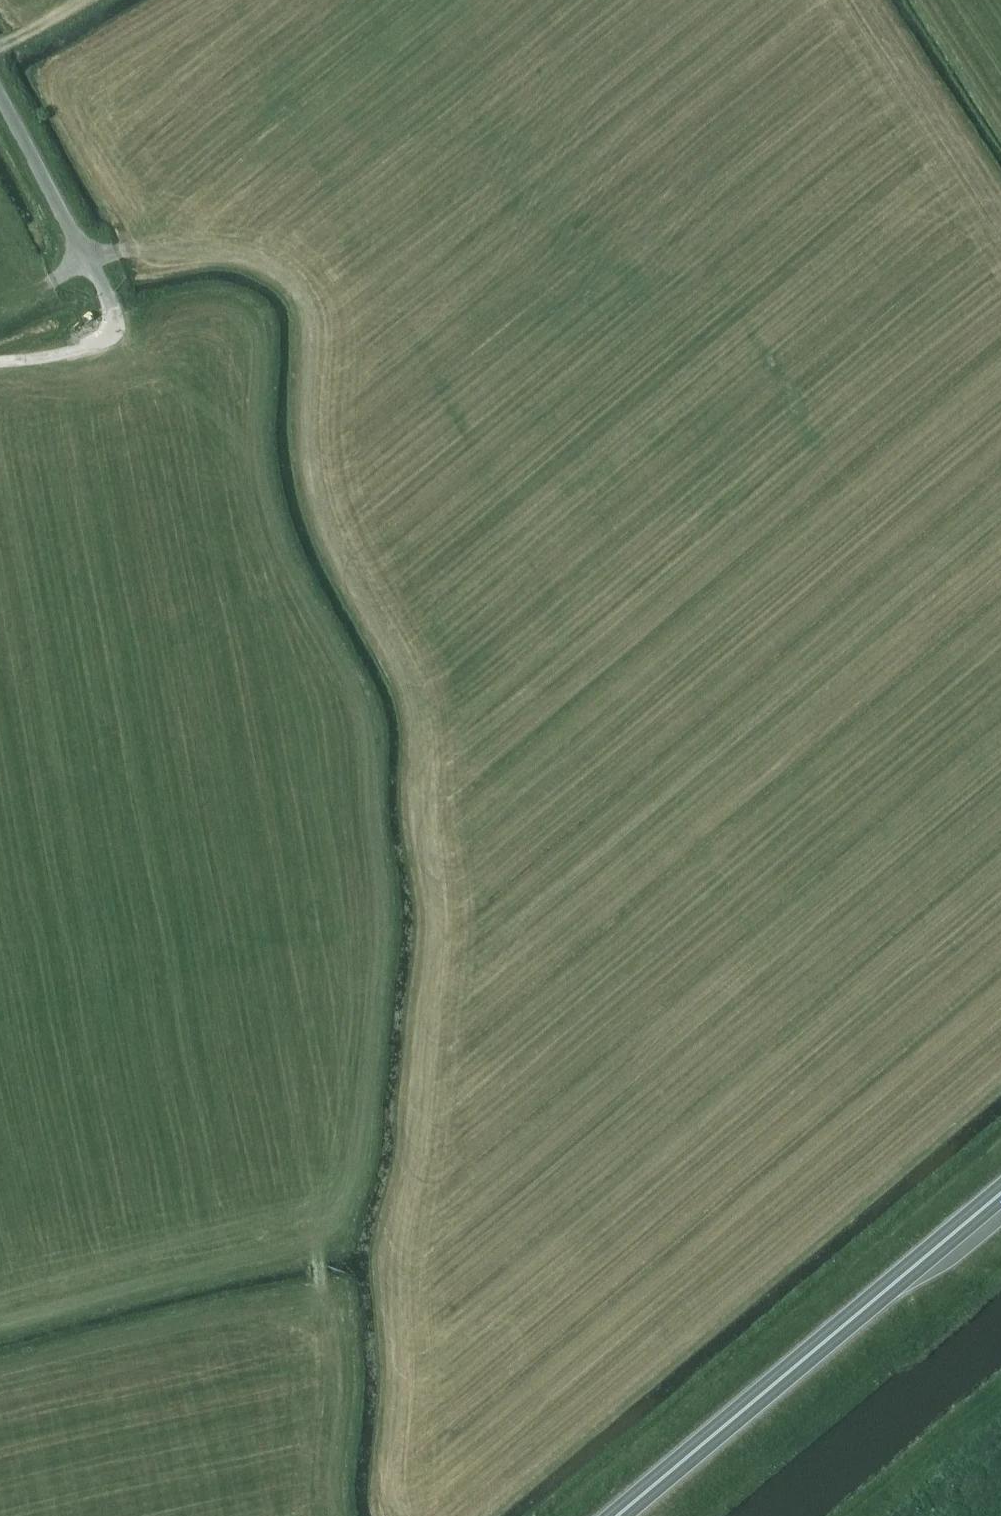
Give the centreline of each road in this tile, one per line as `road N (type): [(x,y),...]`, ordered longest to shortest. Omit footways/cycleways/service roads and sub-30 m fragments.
road 1 (trunk): [(617,1515),(1000,1193)]
road 2 (unclassified): [(97,276),(0,94)]

